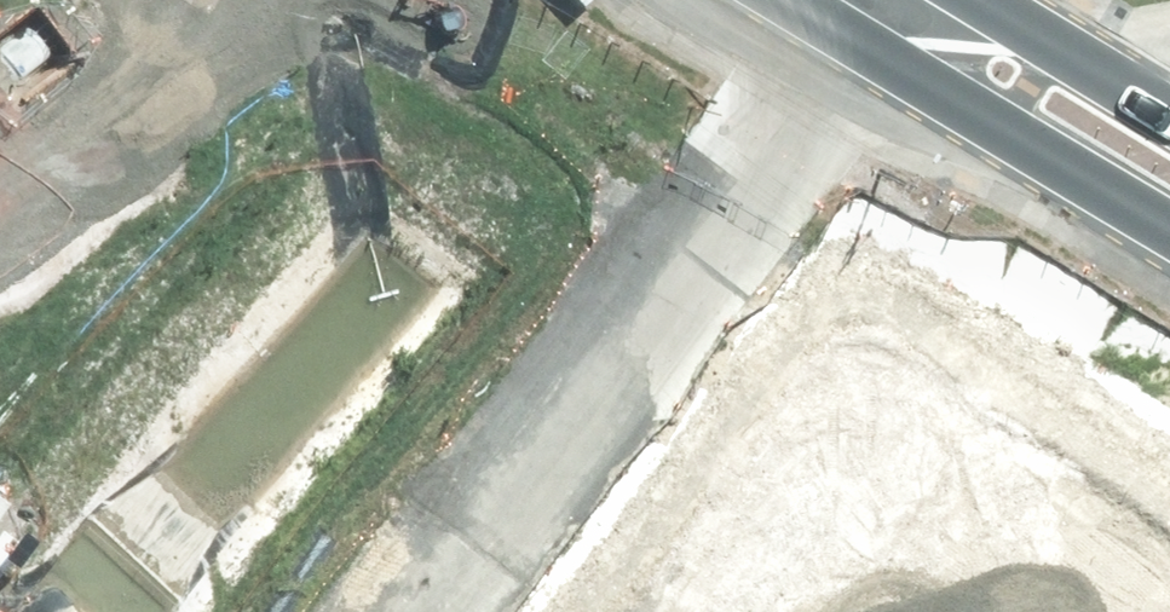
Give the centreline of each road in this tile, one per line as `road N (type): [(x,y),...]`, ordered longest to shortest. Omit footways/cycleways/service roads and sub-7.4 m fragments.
road 1 (primary): [(0,358),(317,386),(1169,507)]
road 2 (primary): [(398,611),(0,572)]
road 3 (primary): [(882,0),(1169,175)]

